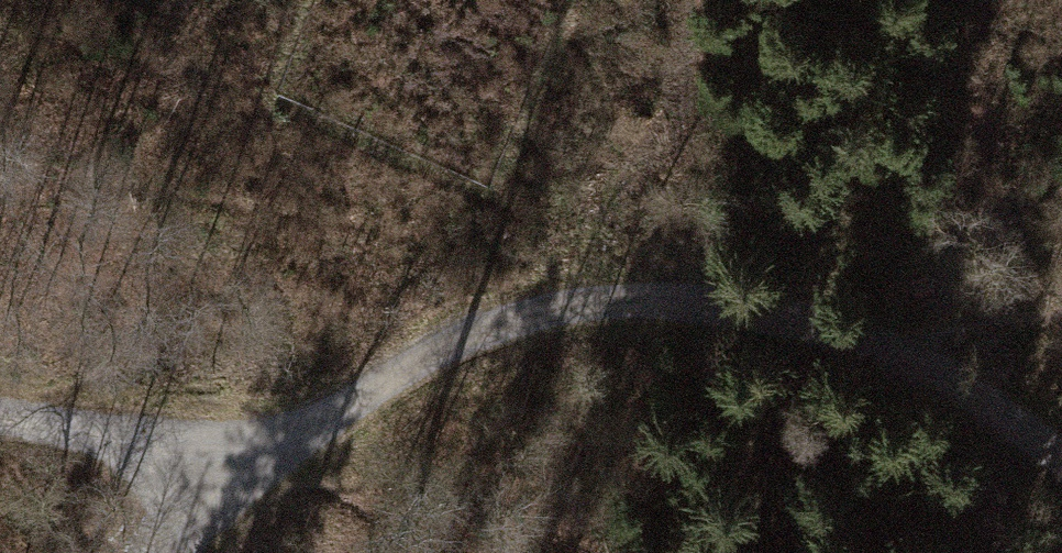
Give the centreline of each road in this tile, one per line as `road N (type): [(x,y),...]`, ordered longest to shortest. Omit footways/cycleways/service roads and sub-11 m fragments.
road 1 (track): [(1061,452),(1035,428),(904,351),(734,307),(559,312),(398,366),(250,478)]
road 2 (track): [(686,309),(695,0)]
road 3 (track): [(250,478),(153,445),(0,421)]

